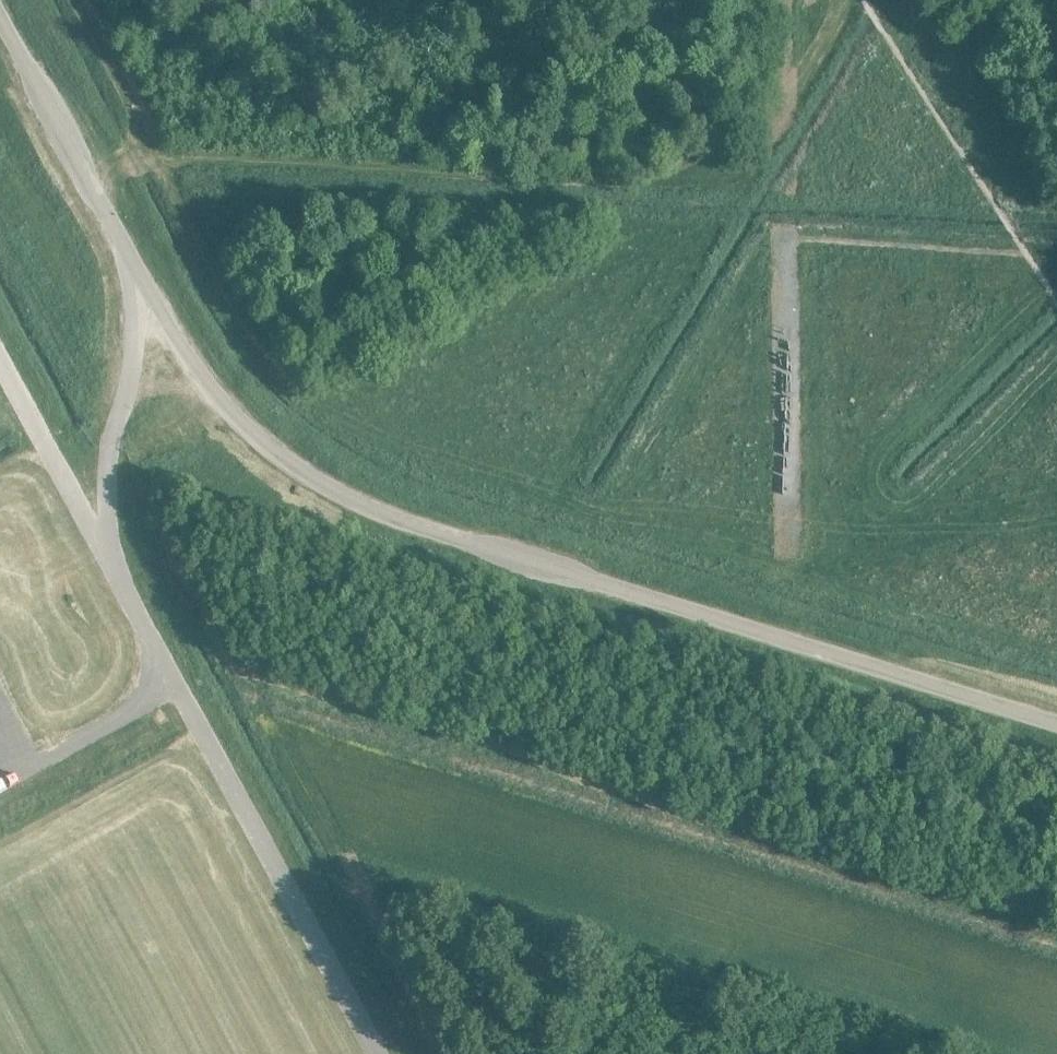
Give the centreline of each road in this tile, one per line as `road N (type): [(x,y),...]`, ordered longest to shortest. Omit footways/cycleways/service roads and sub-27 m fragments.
road 1 (unclassified): [(1056,721),(442,534),(305,480),(217,399),(0,28)]

